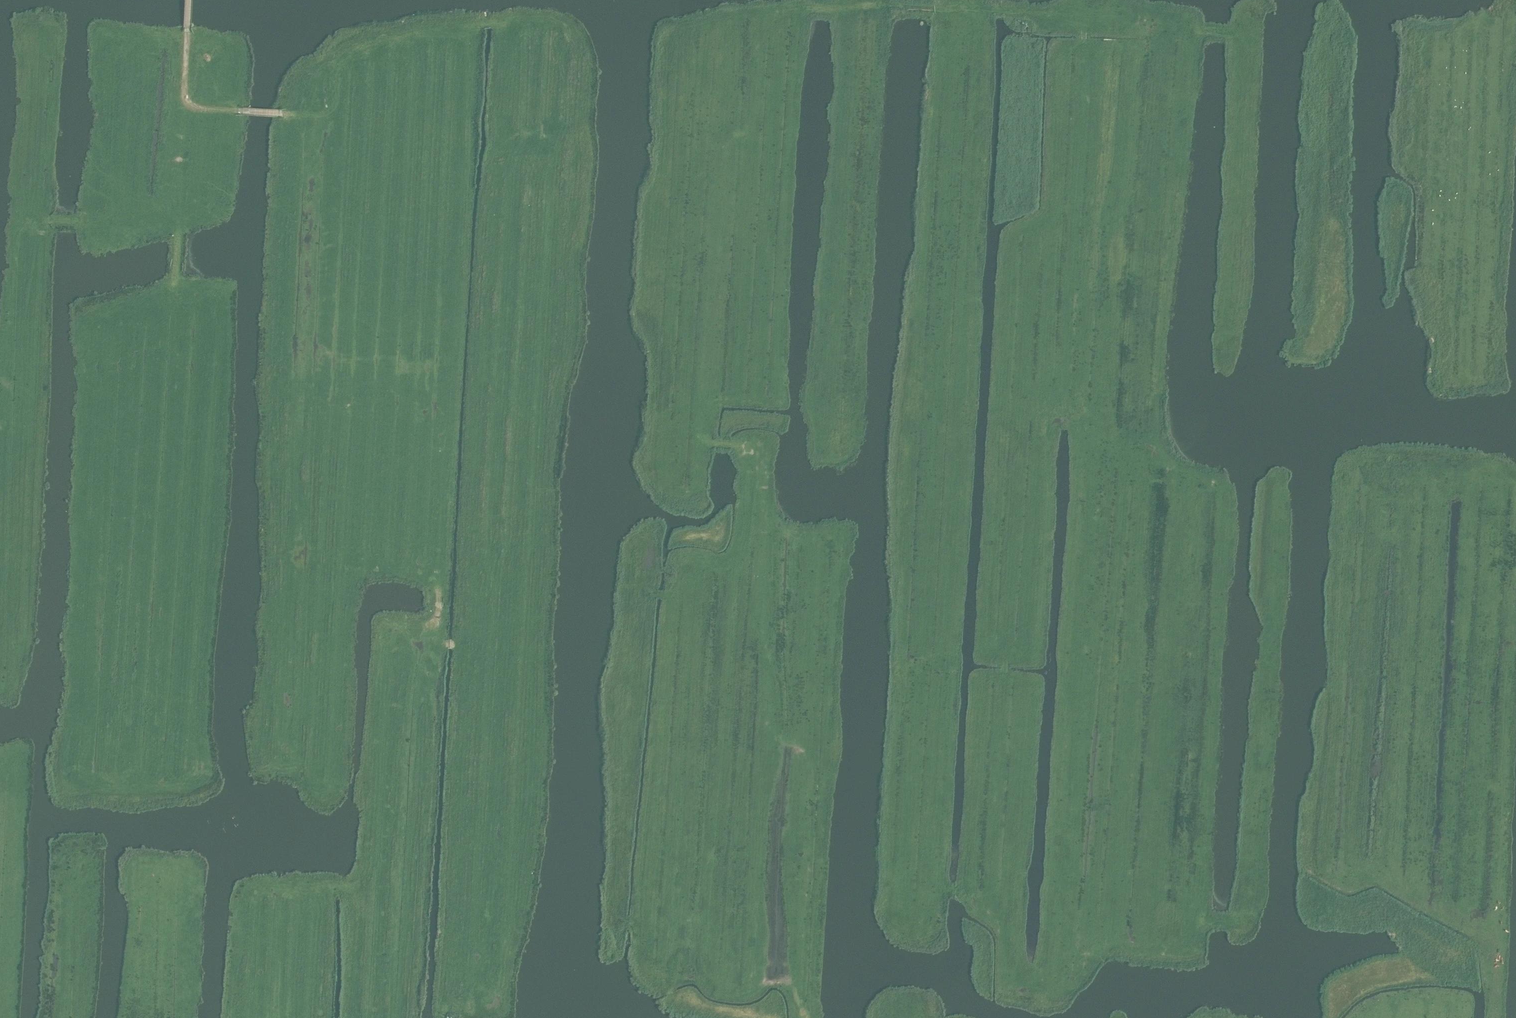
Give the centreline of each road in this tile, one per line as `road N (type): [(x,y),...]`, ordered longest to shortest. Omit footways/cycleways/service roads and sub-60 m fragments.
road 1 (track): [(189,0),(186,98),(195,109),(304,114)]

